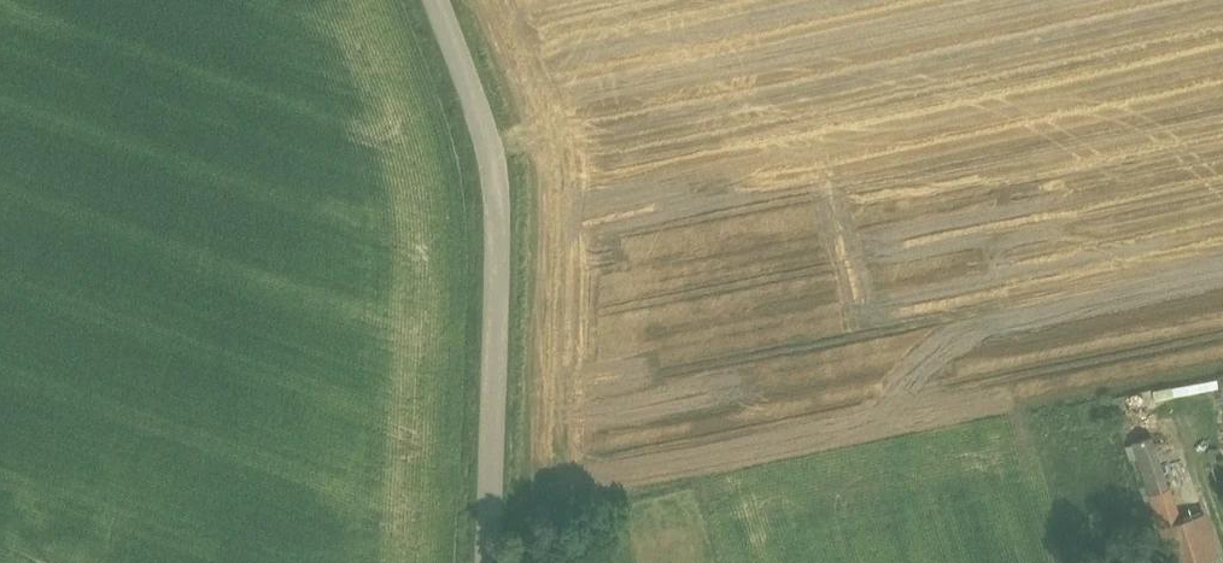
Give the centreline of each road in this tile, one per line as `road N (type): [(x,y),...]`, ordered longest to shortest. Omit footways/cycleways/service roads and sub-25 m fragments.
road 1 (unclassified): [(440,0),(484,117),(498,206),(489,562)]

